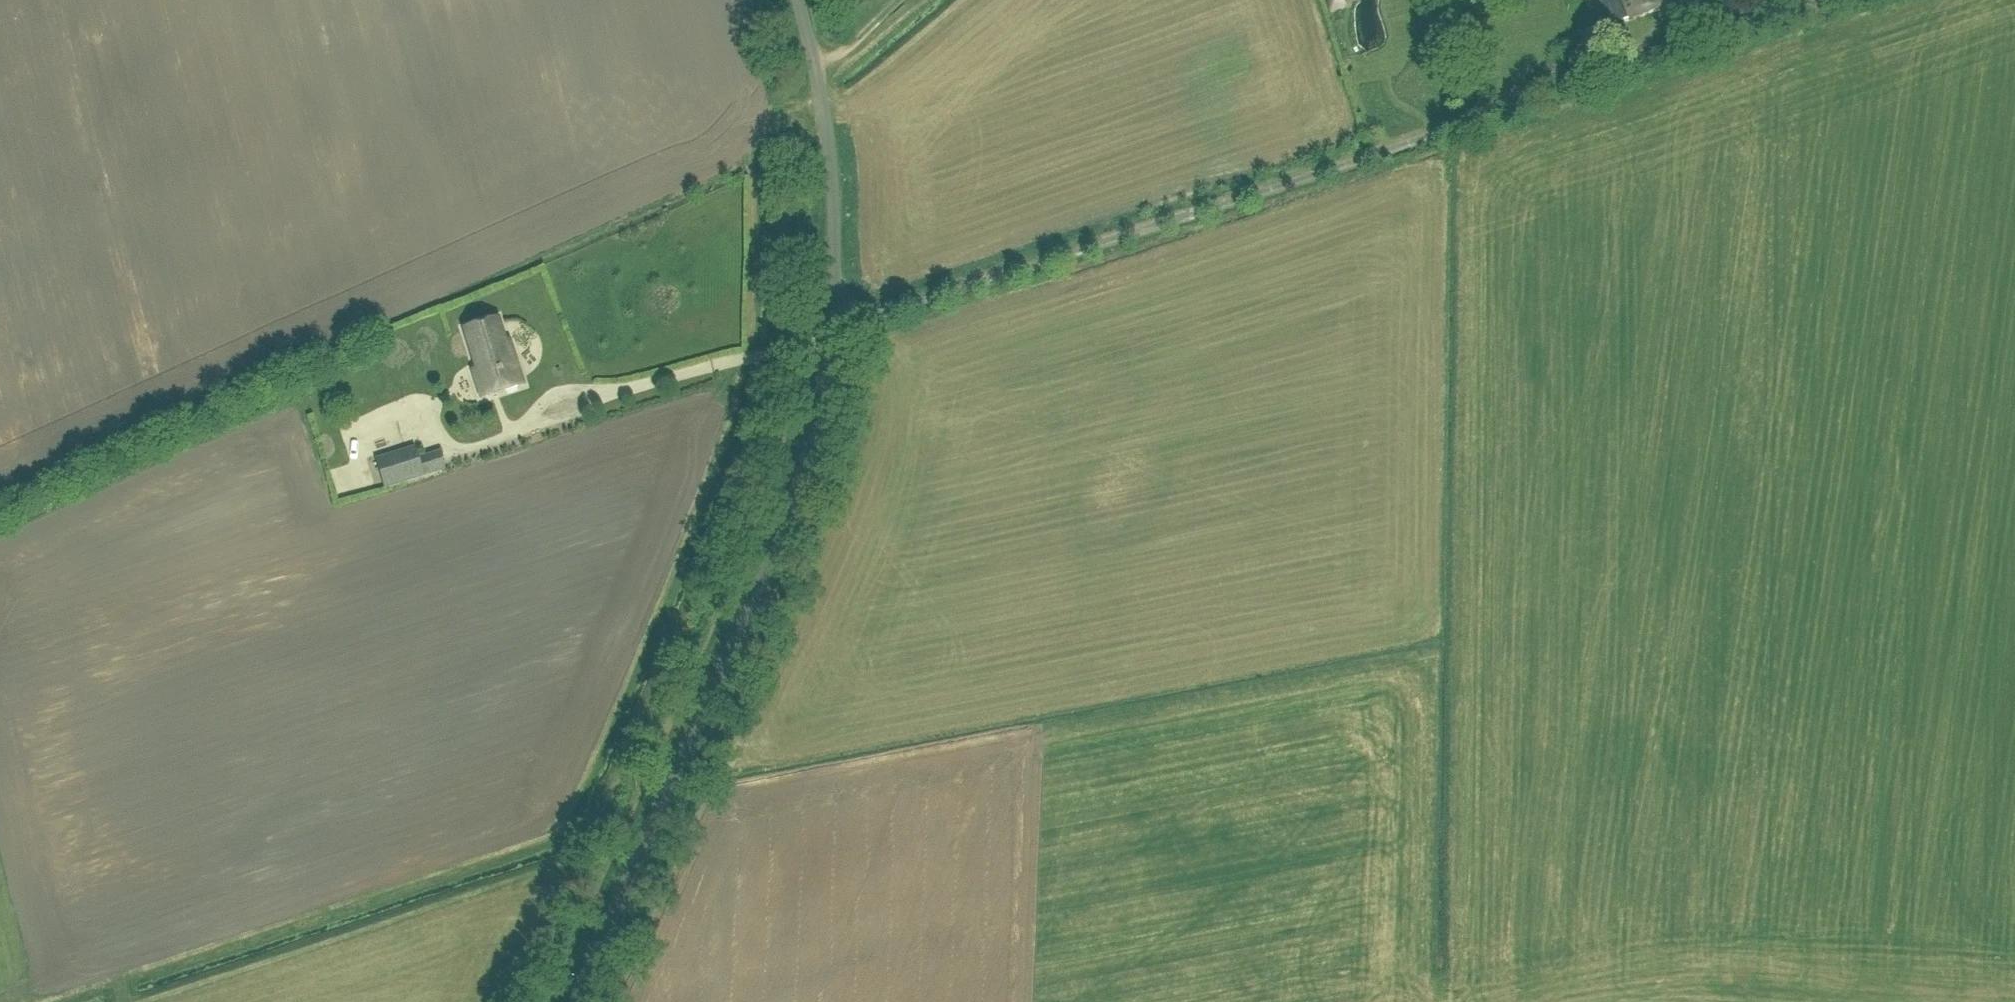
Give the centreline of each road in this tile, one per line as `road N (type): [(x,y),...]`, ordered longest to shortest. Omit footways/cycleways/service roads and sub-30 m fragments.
road 1 (unclassified): [(573,1001),(722,666),(822,389),(833,320),(830,154),(797,0)]

